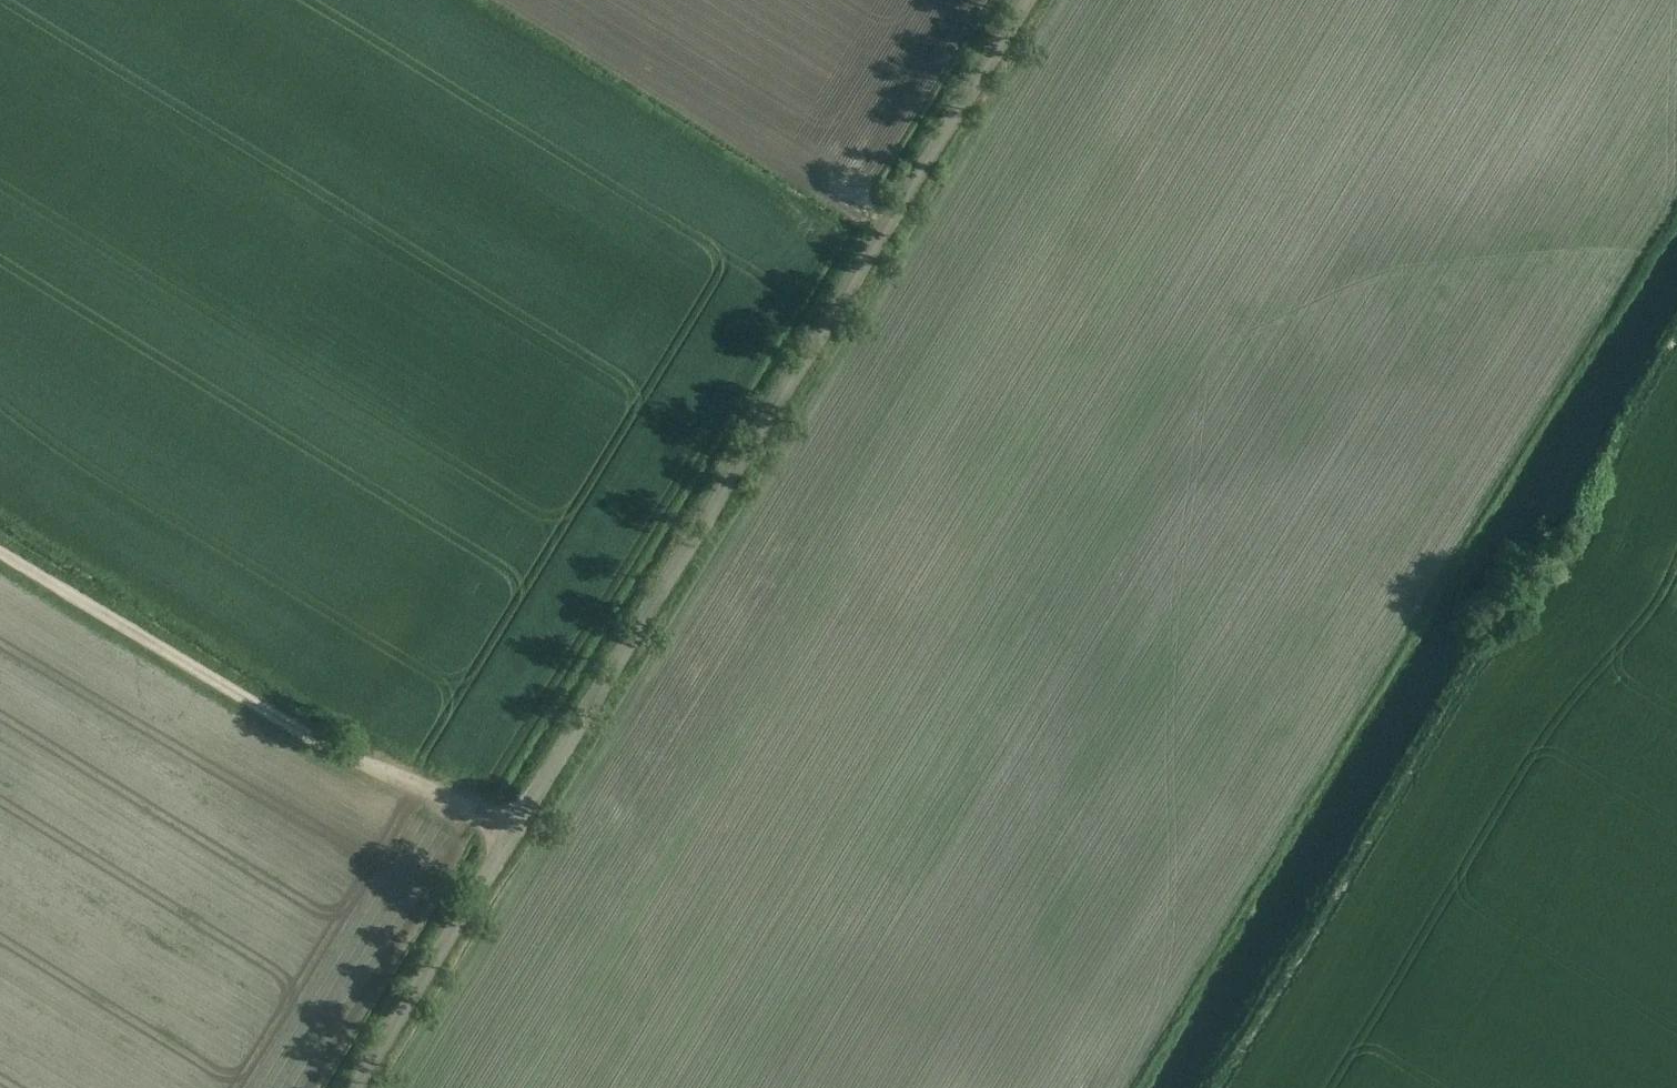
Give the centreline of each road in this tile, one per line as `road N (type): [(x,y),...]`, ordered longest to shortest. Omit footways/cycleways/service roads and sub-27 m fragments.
road 1 (unclassified): [(355,1087),(1025,0)]
road 2 (track): [(0,543),(509,837)]

